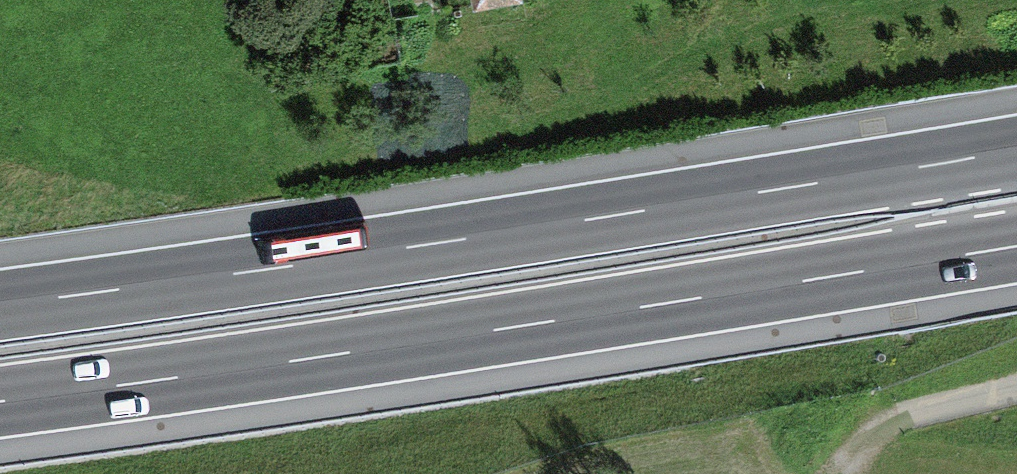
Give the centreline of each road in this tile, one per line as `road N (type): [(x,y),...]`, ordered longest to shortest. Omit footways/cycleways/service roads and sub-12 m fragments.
road 1 (motorway): [(1016,150),(0,305)]
road 2 (motorway): [(0,401),(1016,246)]
road 3 (track): [(1016,387),(894,421),(845,471)]

